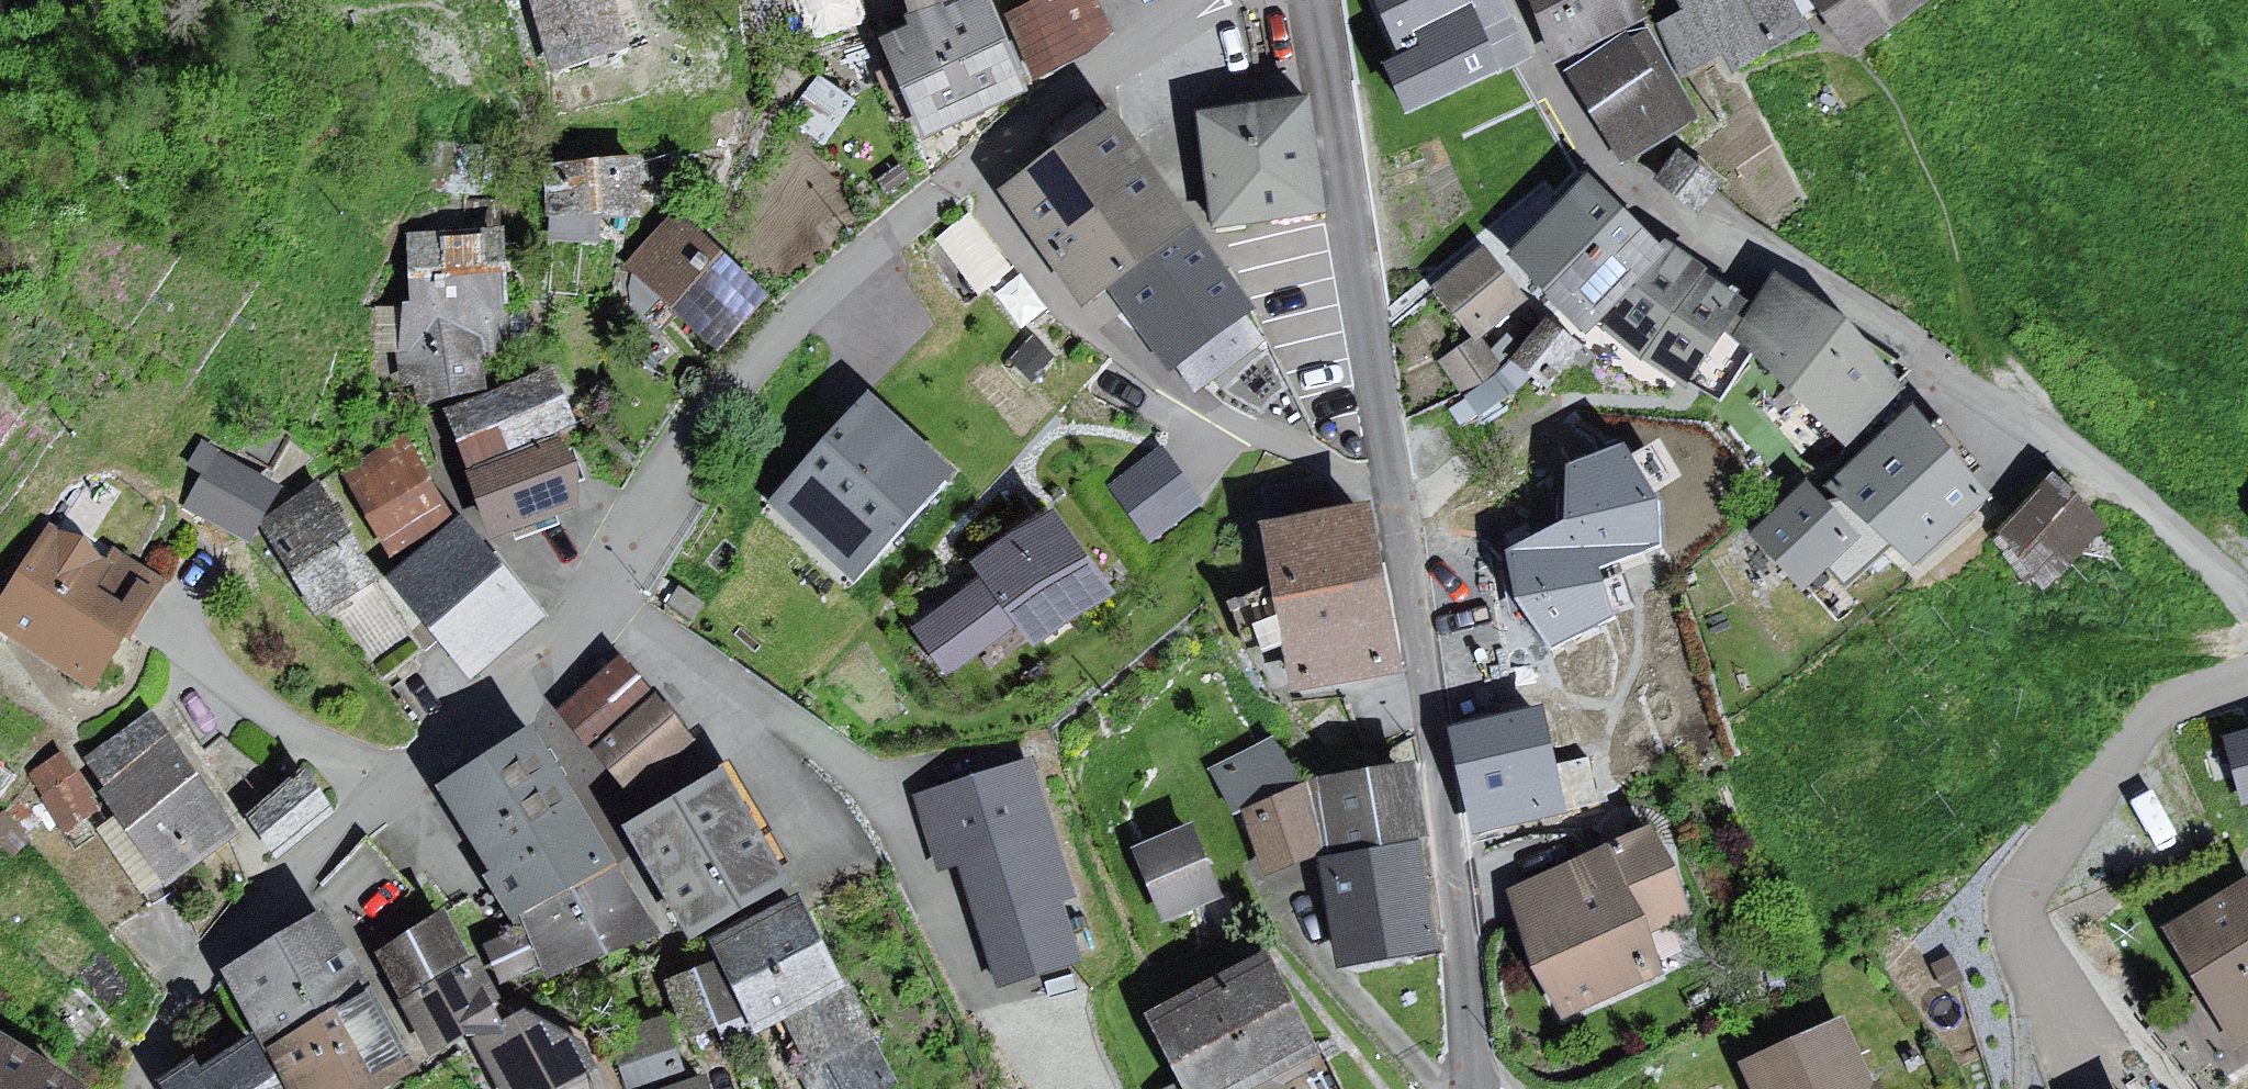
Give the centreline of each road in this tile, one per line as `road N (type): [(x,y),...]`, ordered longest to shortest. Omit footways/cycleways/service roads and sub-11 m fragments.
road 1 (residential): [(1197,0),(1030,120),(775,334),(705,416),(596,596),(548,659),(339,834),(211,961),(160,1037),(152,1088)]
road 2 (residential): [(1473,1088),(1437,761),(1315,0)]
road 3 (residential): [(1515,0),(1572,119),(1618,172),(1828,290),(2097,472),(2247,593)]

